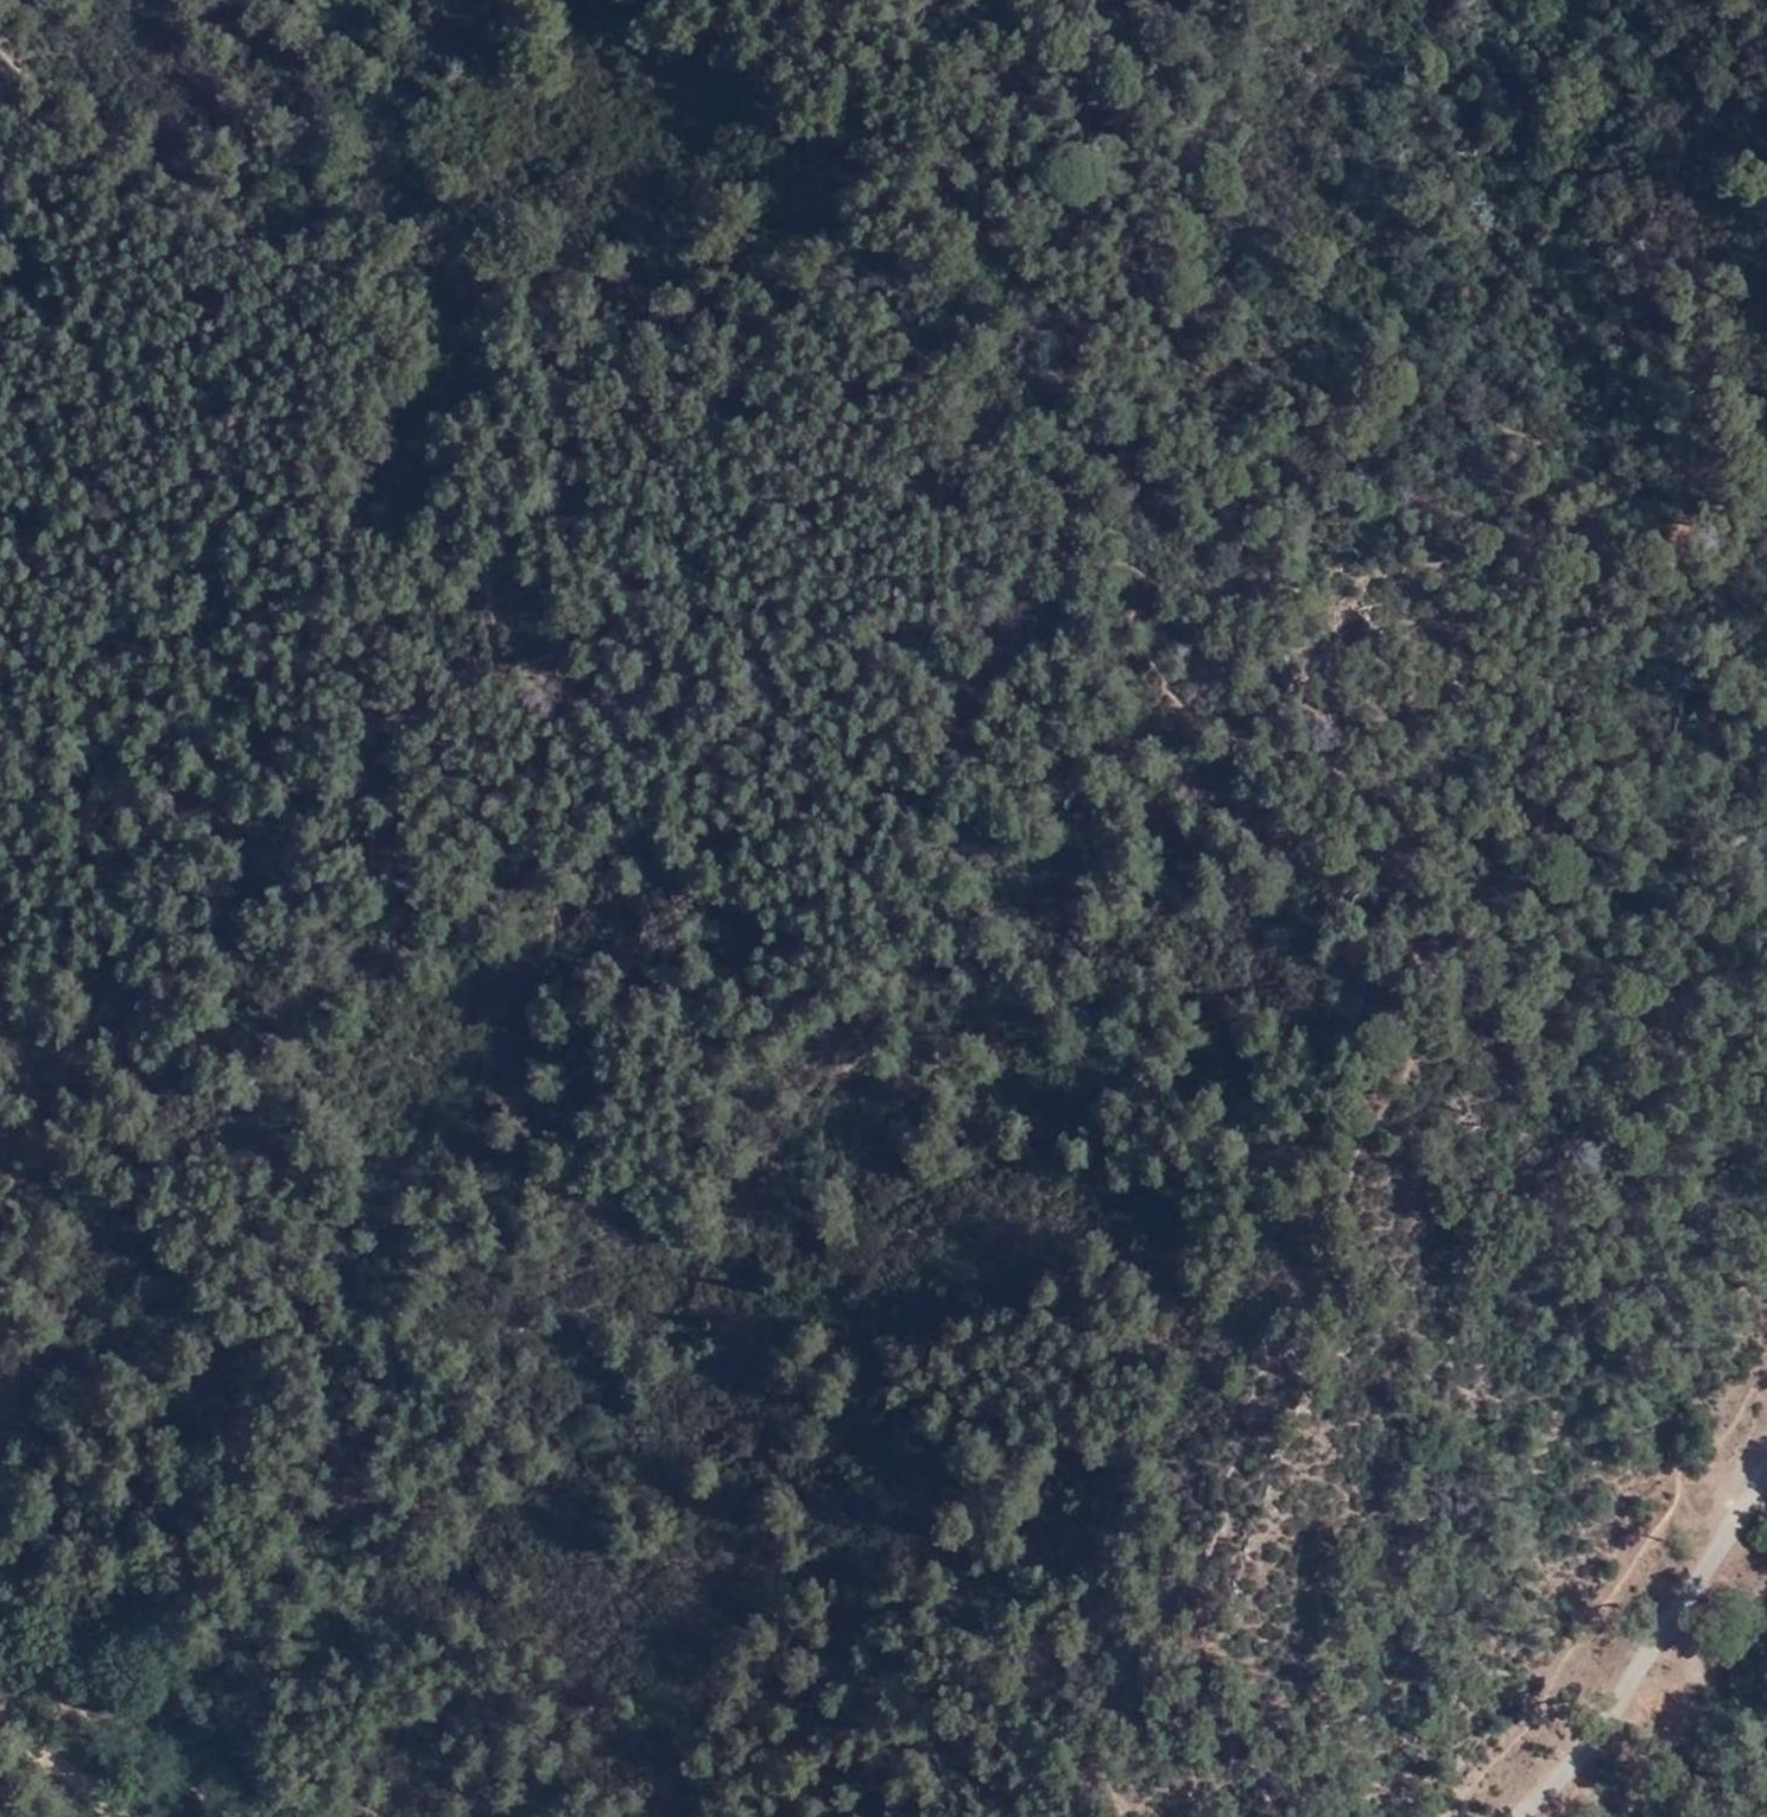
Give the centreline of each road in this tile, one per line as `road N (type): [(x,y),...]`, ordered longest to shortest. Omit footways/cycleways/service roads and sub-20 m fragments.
road 1 (unclassified): [(1766,1460),(1573,1752),(1508,1816)]
road 2 (track): [(1682,1594),(1710,1687),(1622,1816)]
road 3 (track): [(0,1719),(119,1816)]

